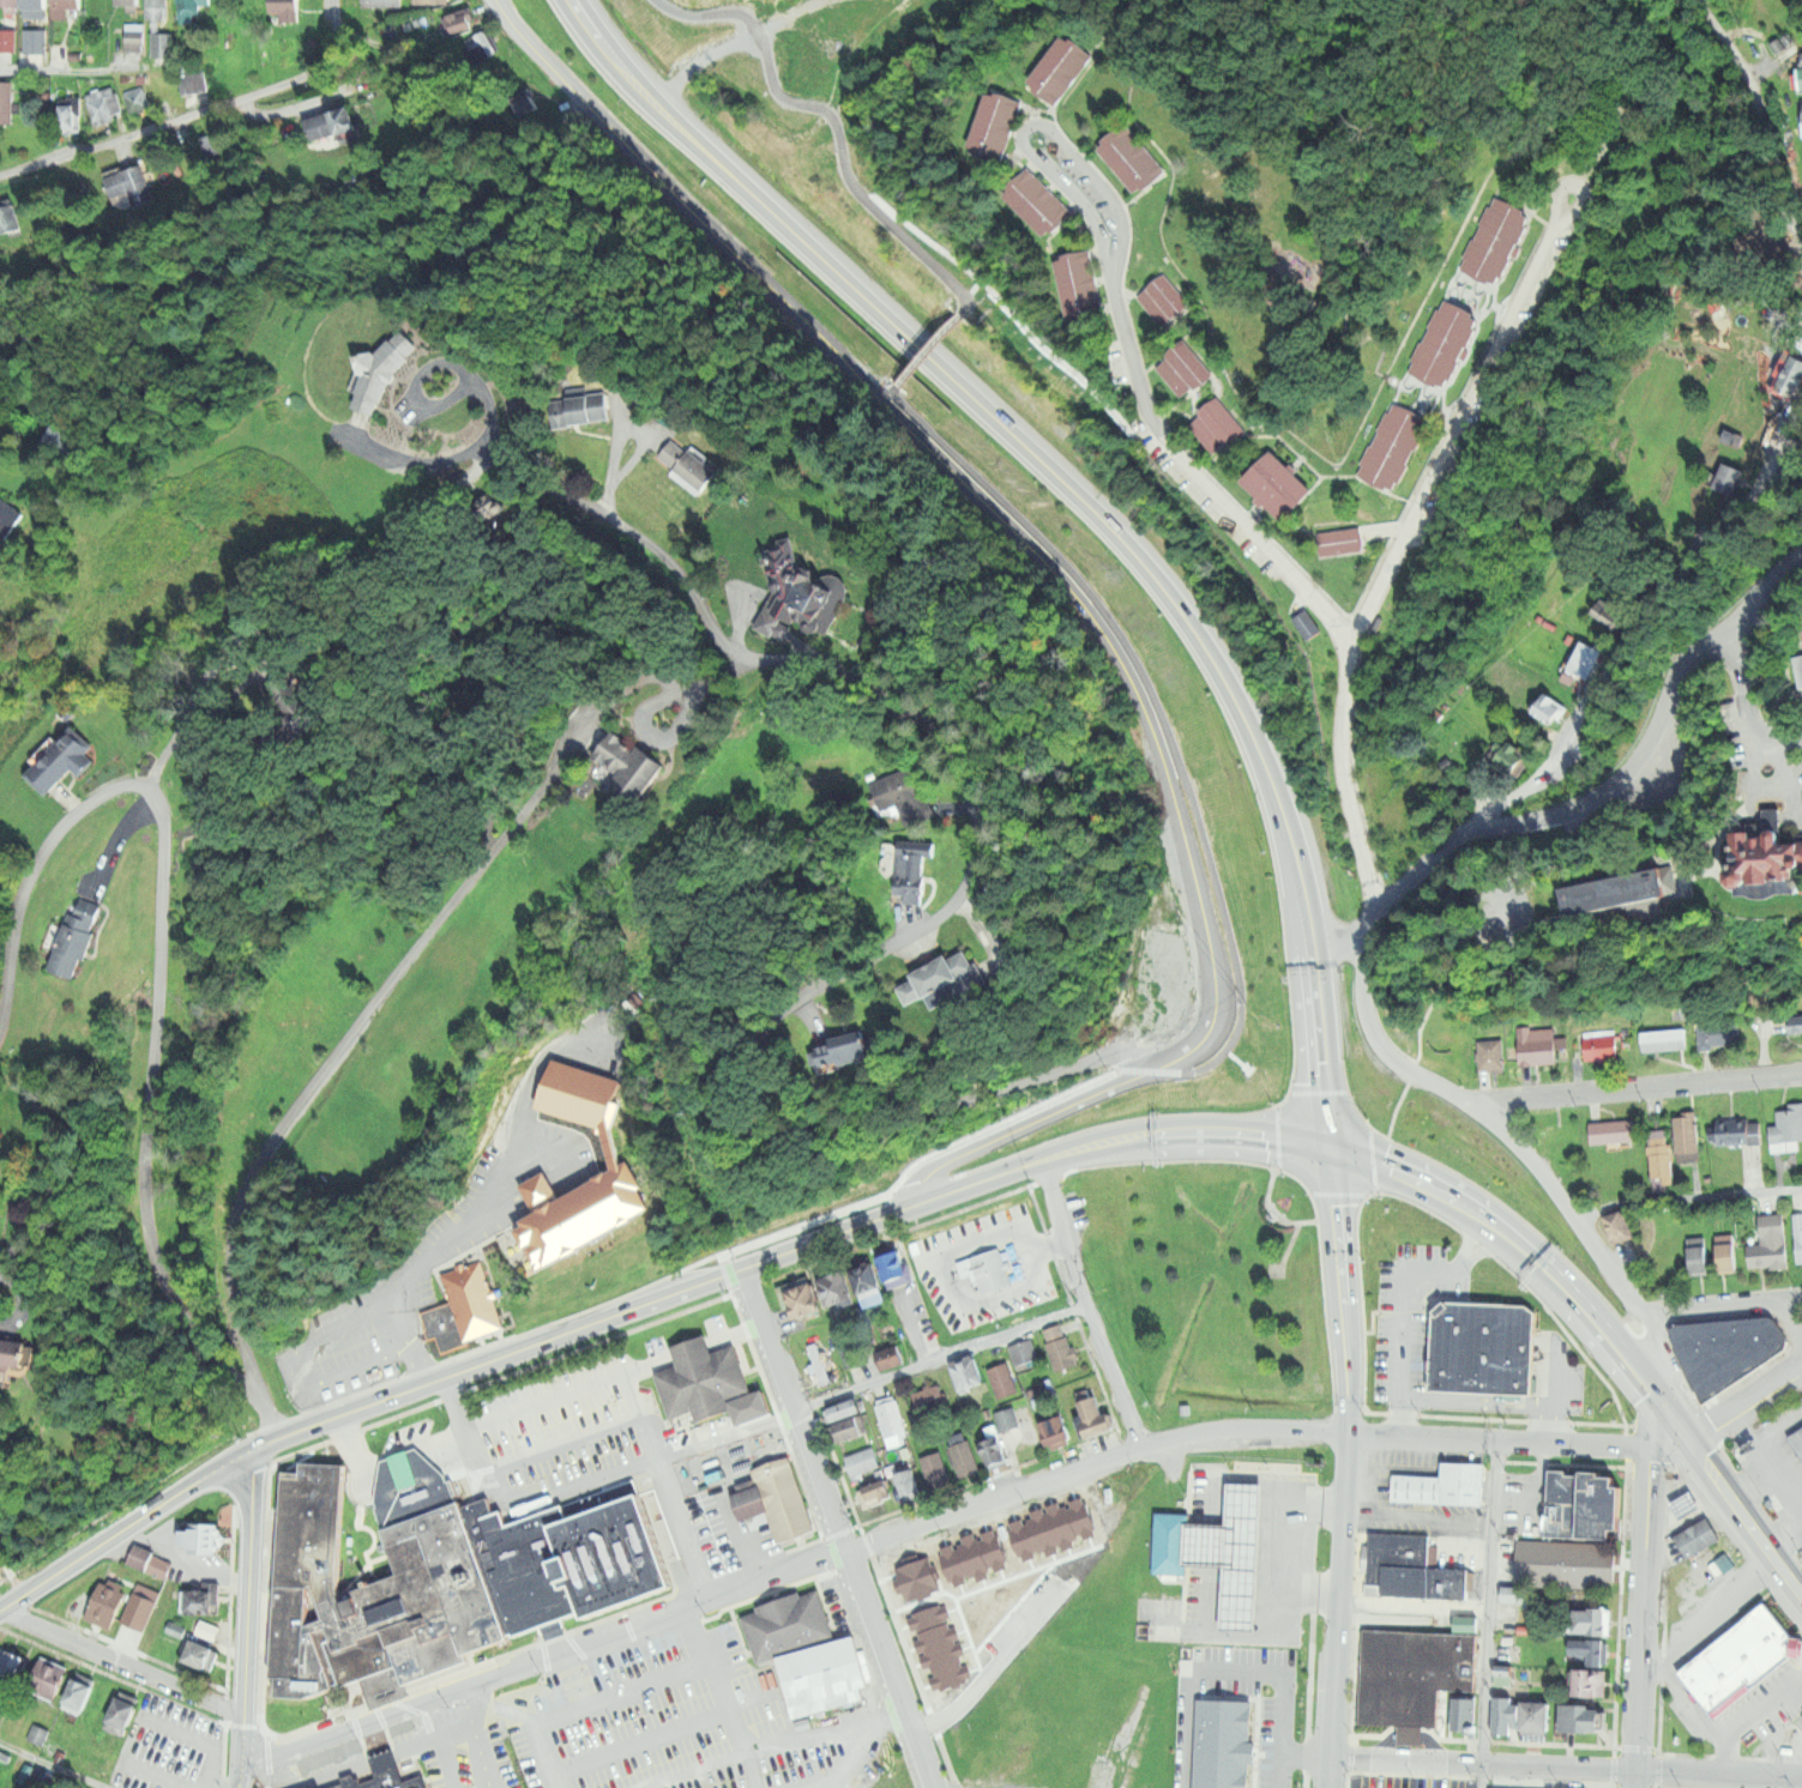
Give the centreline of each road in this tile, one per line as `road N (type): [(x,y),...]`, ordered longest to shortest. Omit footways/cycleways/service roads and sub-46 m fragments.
road 1 (residential): [(1144,1076),(1117,1056),(800,1123),(723,1126),(711,1117),(711,1065),(809,991),(957,901),(983,870),(990,810),(954,738),(849,670),(773,660),(640,684),(583,731),(261,1158),(245,1213),(236,1297),(246,1369),(272,1443)]
road 2 (residential): [(495,0),(555,73),(1079,594),(1120,656),(1167,761),(1211,952),(1216,1002),(1207,1034),(1168,1067),(939,1166),(927,1174),(920,1207)]
road 3 (trunk): [(1330,1148),(1302,886),(1283,815),(1223,681),(1179,611),(1123,545),(651,104),(568,0)]
road 4 (secondary): [(1330,1148),(1170,1136),(1079,1150),(296,1432),(209,1475),(0,1610)]
road 5 (residential): [(242,1769),(1135,1448),(1224,1431),(1348,1434)]
road 6 (residential): [(258,1402),(186,1324),(146,1219),(144,1150),(163,922),(163,817),(146,785),(132,780),(91,801),(46,850),(17,918),(0,1030)]
road 7 (residential): [(1351,647),(1156,439),(1141,409),(1104,256),(1077,203),(1025,150),(1021,138),(1031,127),(1051,133),(1115,209),(1121,234),(1113,290)]
road 8 (trunk): [(1801,1586),(1633,1364),(1529,1250),(1438,1186),(1330,1148)]
road 9 (residential): [(1332,1787),(1348,1434),(1330,1148)]
road 10 (residential): [(1460,834),(1556,761),(1658,585),(1747,500),(1801,398)]
road 11 (residential): [(1362,946),(1374,1033),(1412,1073),(1484,1112),(1550,1179),(1650,1321),(1657,1345),(1647,1383)]
road 12 (residential): [(1351,647),(1574,200)]
road 13 (residential): [(1801,1778),(1333,1759)]
road 14 (residential): [(1683,657),(1649,748),(1627,775),(1557,817),(1460,834),(1379,913),(1362,946)]
road 15 (residential): [(0,176),(311,72),(329,55),(333,0)]
road 16 (tertiary): [(1635,1787),(1651,1446),(1671,1415)]
road 17 (residential): [(747,663),(743,639),(706,624),(641,544),(507,460),(490,437)]
road 18 (residential): [(1801,1074),(1518,1099),(1484,1112)]
road 19 (tertiary): [(252,1452),(242,1769)]
road 20 (residential): [(1651,1446),(1348,1434)]
road 21 (residential): [(845,1552),(742,1270)]
road 22 (residential): [(1379,913),(1345,767),(1351,647)]
road 23 (residential): [(0,1611),(242,1714)]
road 24 (residential): [(1801,239),(1754,90),(1701,0)]
road 25 (residential): [(933,1787),(845,1552)]
road 26 (residential): [(1801,558),(1734,630),(1683,657)]
road 27 (residential): [(1650,1321),(1673,1311),(1801,1300)]
road 28 (residential): [(1734,630),(1759,732),(1801,740)]
road 29 (residential): [(1694,1444),(1801,1370)]

